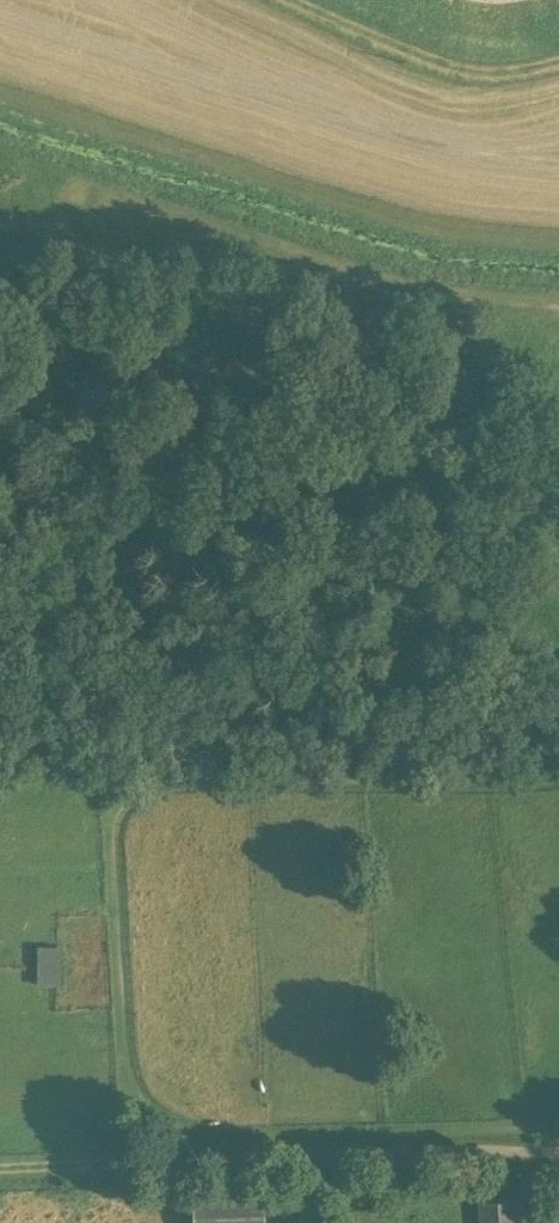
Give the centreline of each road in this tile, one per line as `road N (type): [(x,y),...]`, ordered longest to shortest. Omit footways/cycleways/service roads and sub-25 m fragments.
road 1 (track): [(558,781),(153,778),(114,824),(129,1081),(200,1143),(345,1148),(558,1113)]

